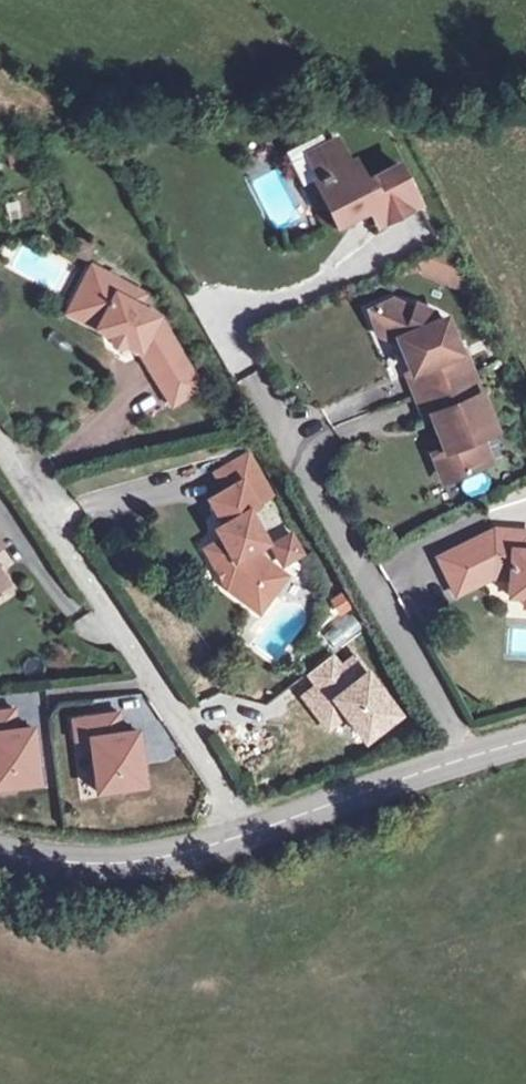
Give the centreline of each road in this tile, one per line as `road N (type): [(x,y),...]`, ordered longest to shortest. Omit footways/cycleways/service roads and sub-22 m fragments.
road 1 (residential): [(237,347),(451,727),(461,761)]
road 2 (residential): [(246,835),(0,442)]
road 3 (tertiary): [(0,854),(77,867),(152,860),(246,835)]
road 4 (tertiary): [(246,835),(461,761)]

